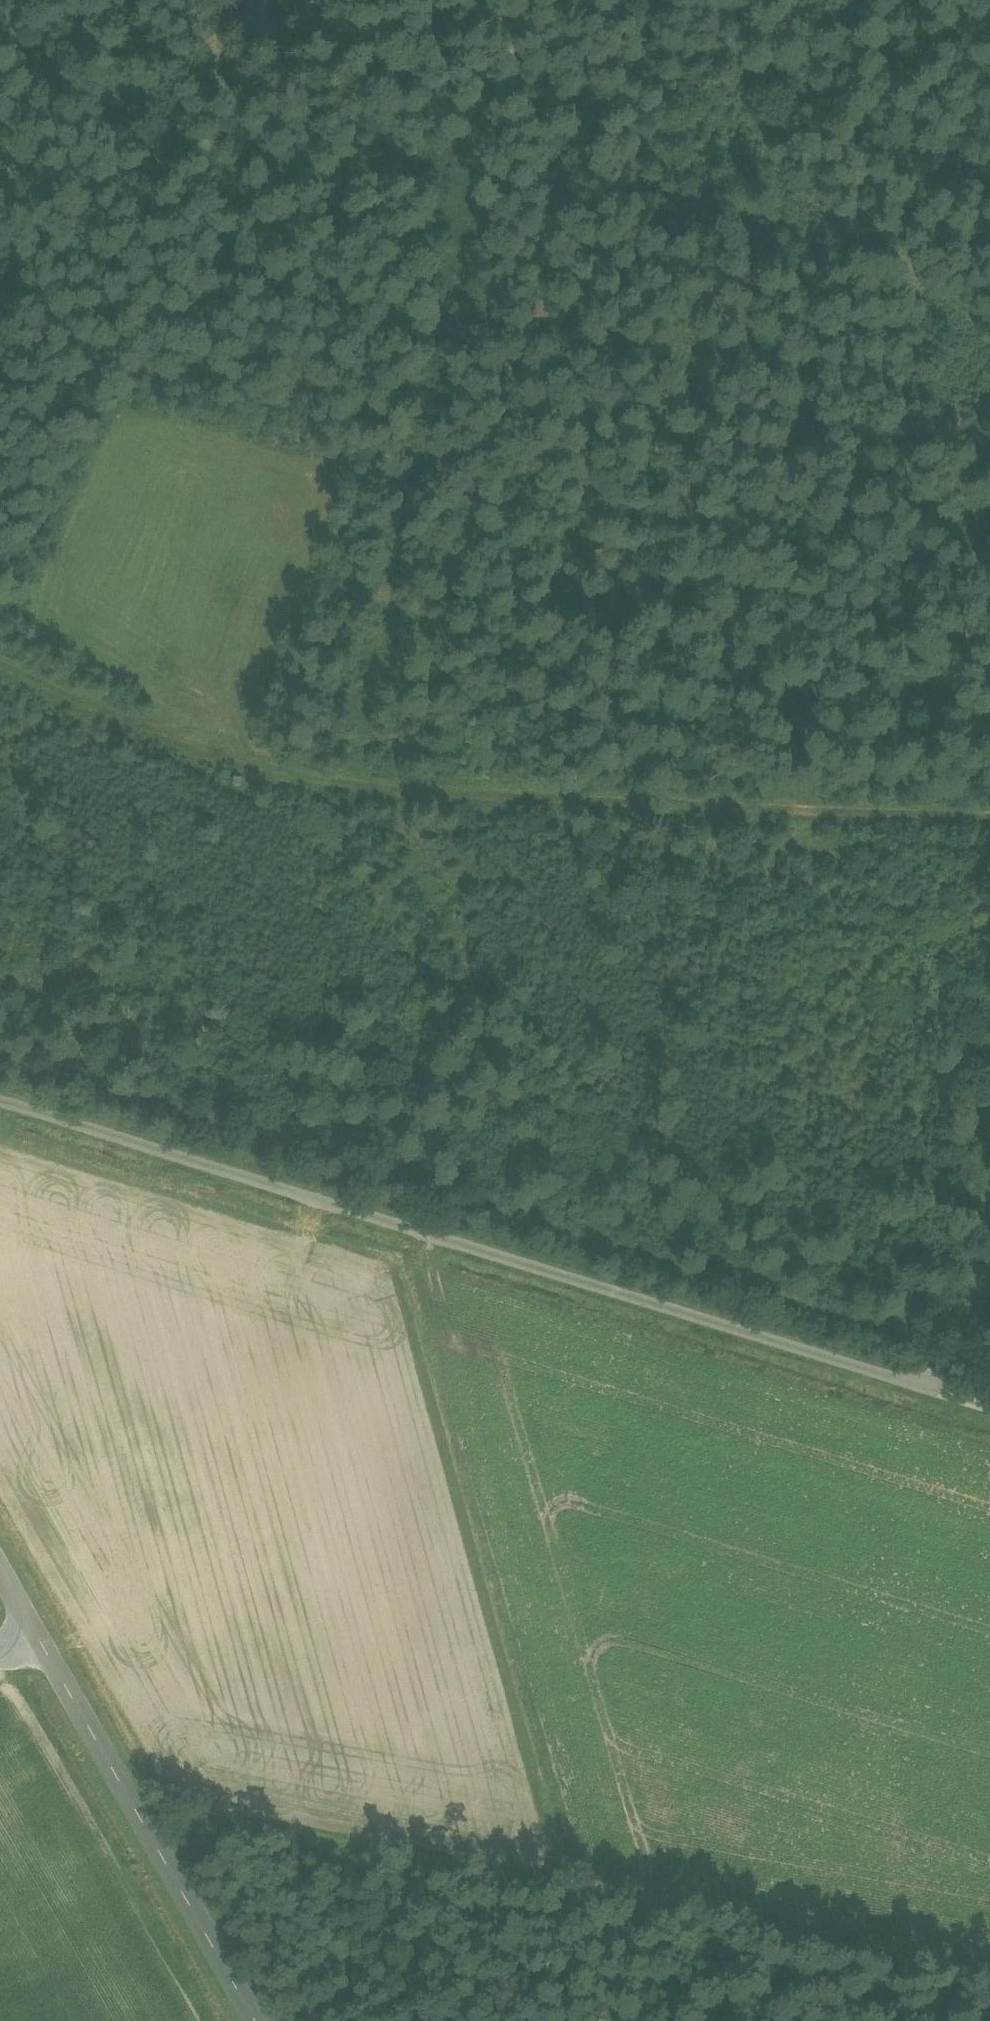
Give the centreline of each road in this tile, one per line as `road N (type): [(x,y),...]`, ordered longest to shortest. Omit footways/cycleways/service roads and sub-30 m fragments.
road 1 (unclassified): [(0,1106),(989,1407)]
road 2 (unclassified): [(33,1629),(255,2020)]
road 3 (track): [(916,1385),(954,1357),(979,1321),(989,1242)]

